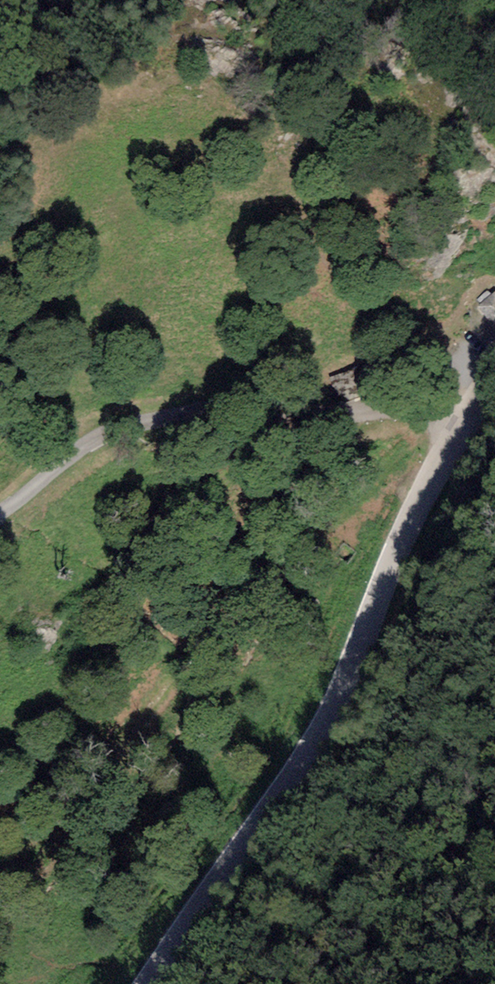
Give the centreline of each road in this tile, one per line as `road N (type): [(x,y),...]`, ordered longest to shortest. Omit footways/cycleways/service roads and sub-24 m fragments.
road 1 (track): [(492,371),(237,686),(0,953)]
road 2 (tertiary): [(141,983),(308,756),(401,526),(494,366)]
road 3 (track): [(492,371),(366,404),(181,421),(90,443),(0,512)]

